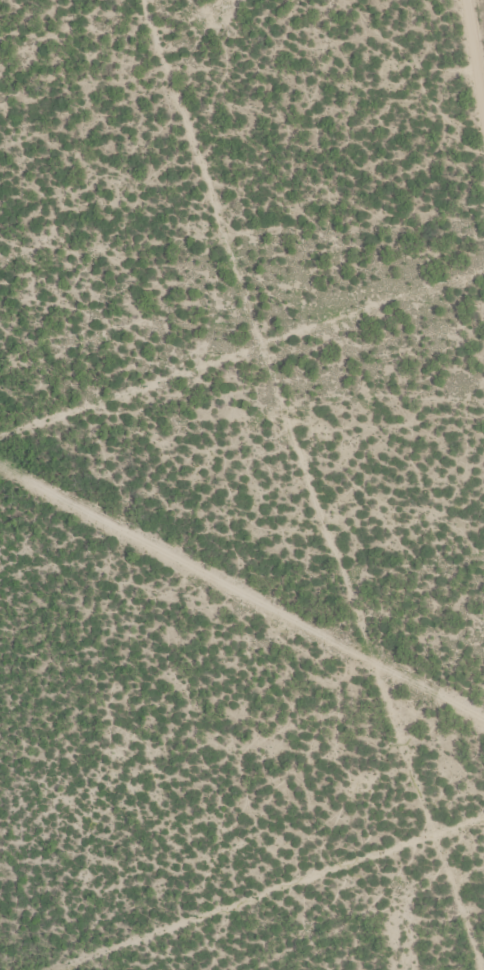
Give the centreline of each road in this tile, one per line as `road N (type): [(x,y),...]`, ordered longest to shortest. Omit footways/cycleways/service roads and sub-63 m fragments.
road 1 (residential): [(483,711),(0,458)]

